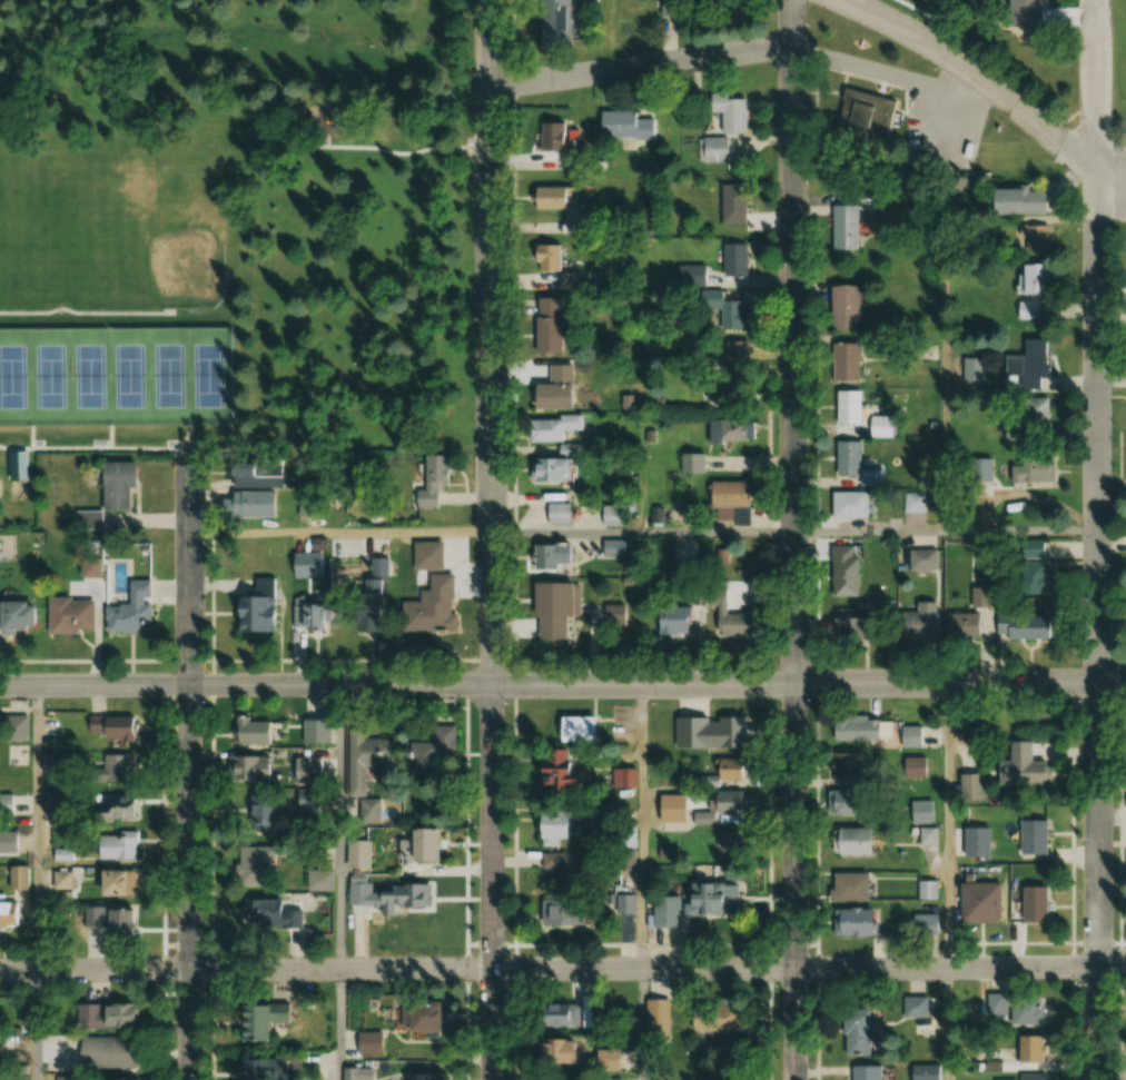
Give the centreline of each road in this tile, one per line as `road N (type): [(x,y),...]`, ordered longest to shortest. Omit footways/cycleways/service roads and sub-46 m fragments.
road 1 (residential): [(798,1079),(793,0)]
road 2 (residential): [(494,1079),(490,0)]
road 3 (residential): [(1100,1079),(1096,0)]
road 4 (tertiary): [(190,684),(1125,682)]
road 5 (residential): [(1125,967),(191,970)]
road 6 (tertiary): [(191,1079),(190,684)]
road 7 (residential): [(1125,185),(982,78),(850,0)]
road 8 (residential): [(793,44),(490,87)]
road 9 (residential): [(190,684),(189,462)]
road 10 (residential): [(191,970),(0,970)]
road 11 (tertiary): [(0,685),(190,684)]

